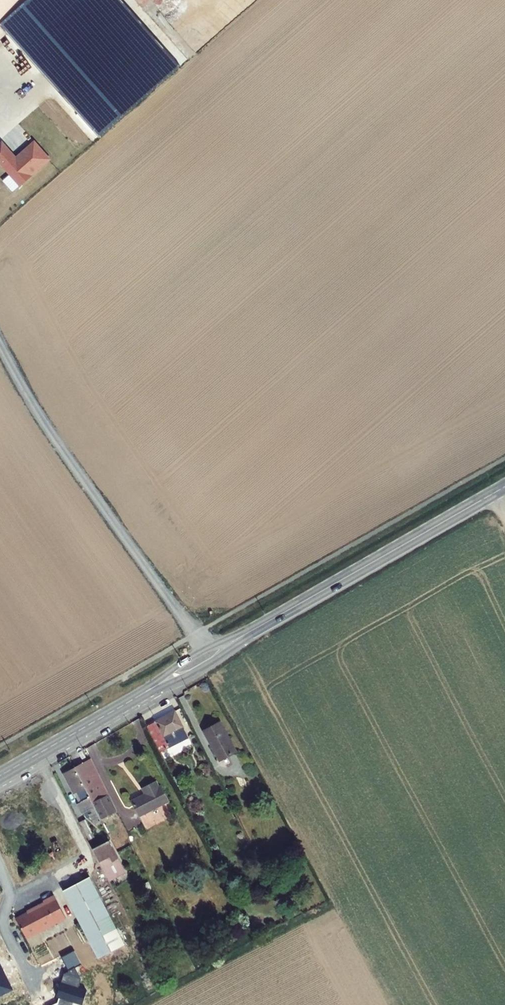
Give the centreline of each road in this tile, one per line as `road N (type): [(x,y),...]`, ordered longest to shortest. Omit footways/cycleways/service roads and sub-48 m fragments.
road 1 (track): [(0,345),(50,435),(203,650)]
road 2 (secondary): [(254,630),(504,486)]
road 3 (secondary): [(0,775),(138,696)]
road 4 (secondary): [(254,630),(197,653),(138,696)]
road 5 (secondary): [(138,696),(208,664),(254,630)]

